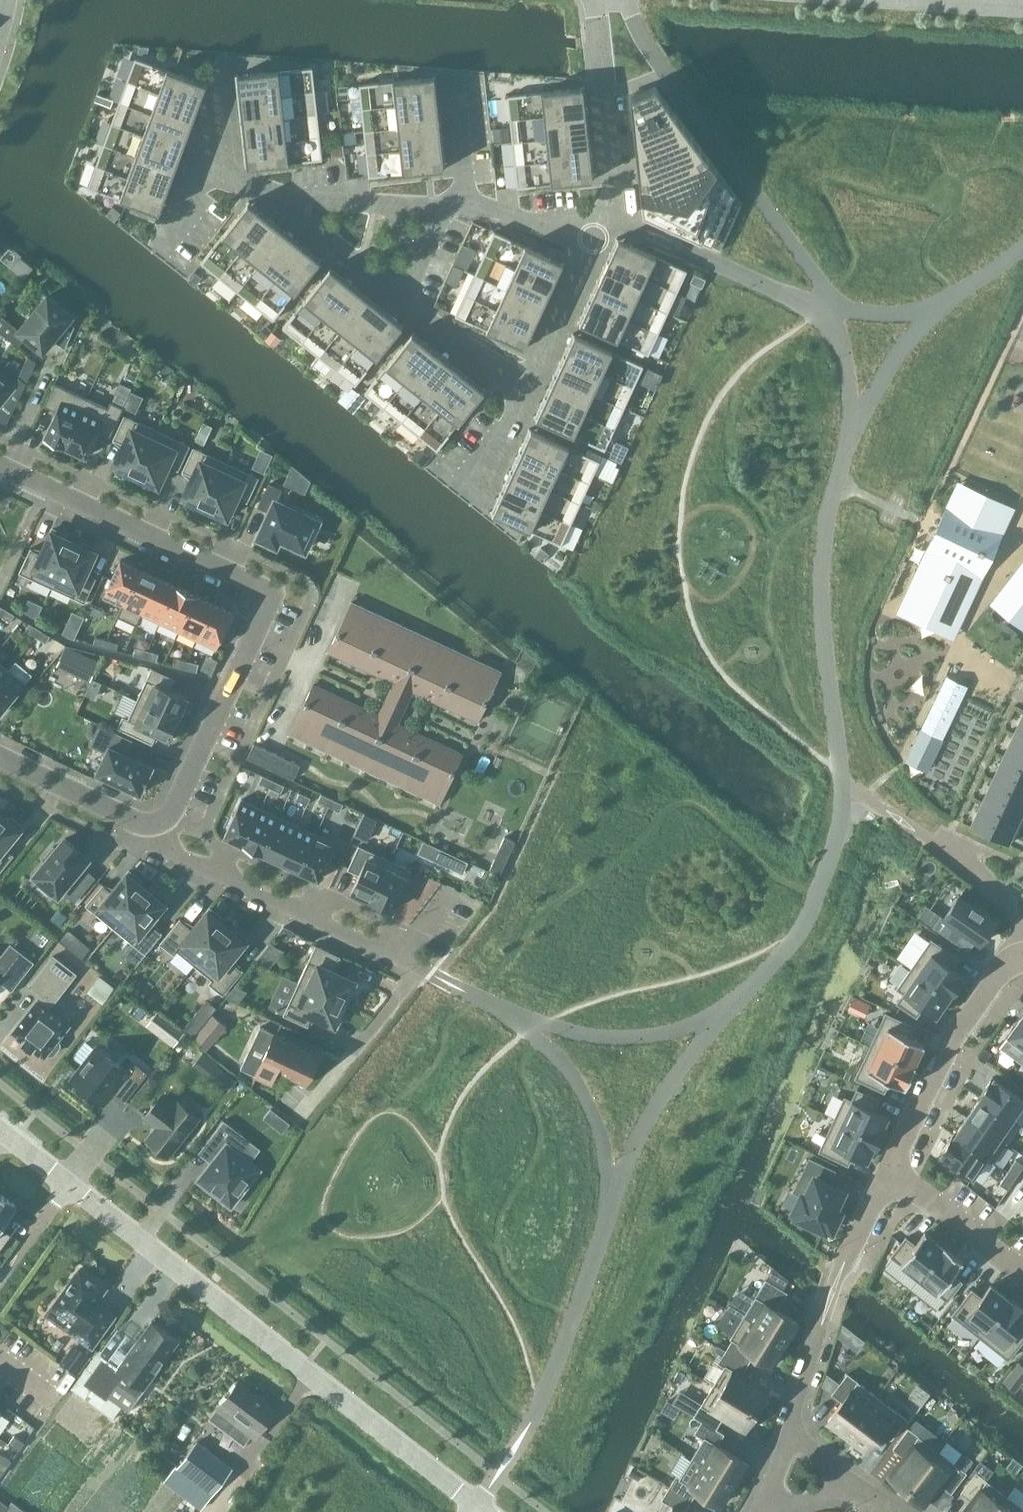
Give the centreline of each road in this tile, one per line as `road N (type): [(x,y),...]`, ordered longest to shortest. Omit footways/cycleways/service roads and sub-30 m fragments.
road 1 (residential): [(483,1511),(0,1133)]
road 2 (residential): [(0,470),(261,591),(265,613),(172,813),(159,825)]
road 3 (residential): [(434,975),(175,855),(159,825)]
road 4 (residential): [(893,1176),(994,983),(1022,960)]
road 5 (residential): [(599,0),(612,198),(595,238)]
road 6 (residential): [(461,194),(265,198)]
road 7 (residential): [(265,198),(406,306)]
road 8 (residential): [(159,825),(137,823),(0,757)]
road 9 (residential): [(595,238),(523,392)]
road 10 (residential): [(893,1176),(1022,1273)]
road 11 (residential): [(406,306),(523,392)]
road 12 (residential): [(595,238),(461,194)]
road 13 (residential): [(461,194),(406,306)]
road 14 (residential): [(901,0),(1022,9)]

